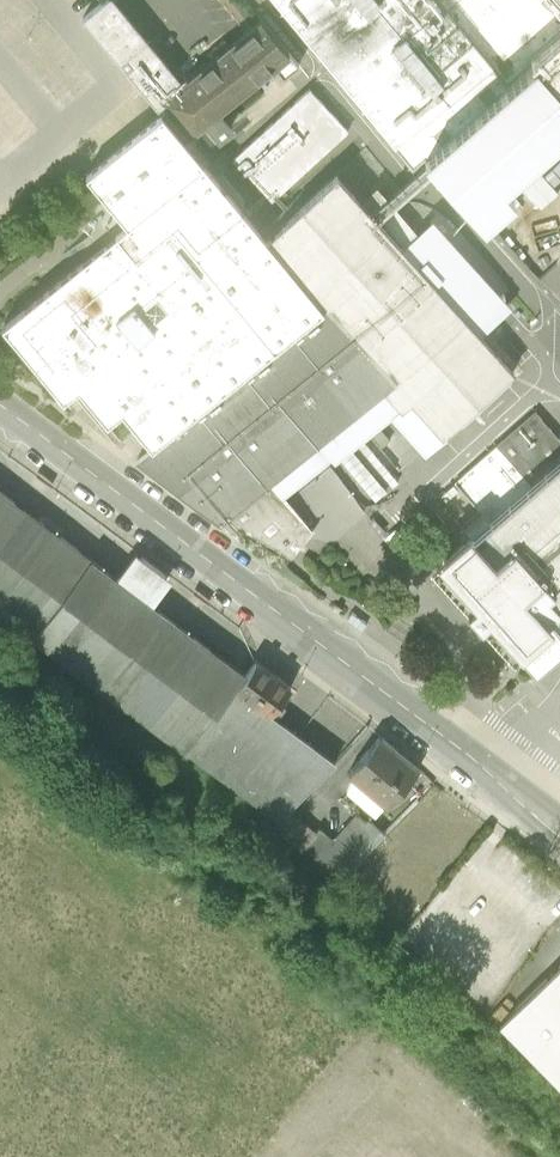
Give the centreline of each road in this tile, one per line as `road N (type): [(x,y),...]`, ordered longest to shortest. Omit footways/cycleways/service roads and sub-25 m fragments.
road 1 (tertiary): [(0,407),(559,834)]

